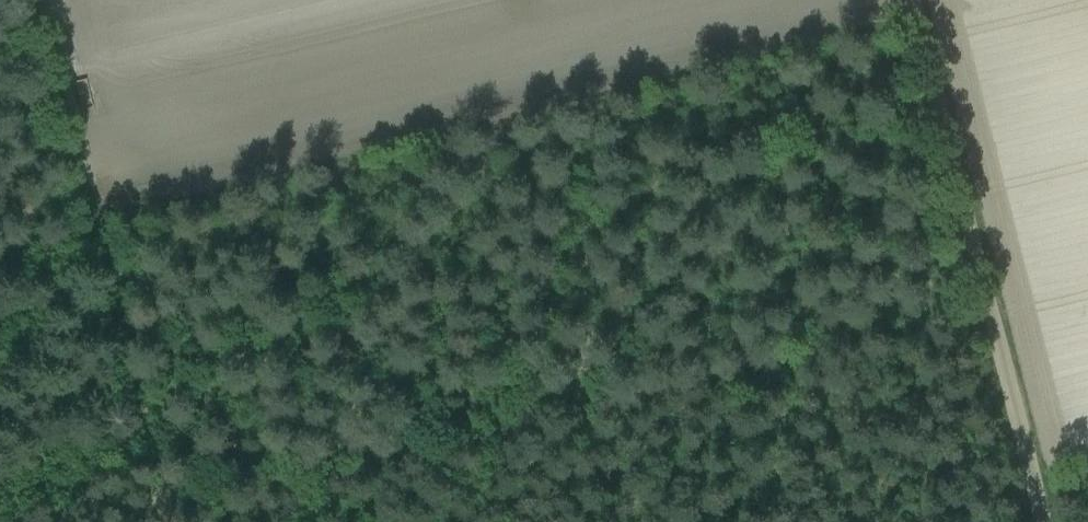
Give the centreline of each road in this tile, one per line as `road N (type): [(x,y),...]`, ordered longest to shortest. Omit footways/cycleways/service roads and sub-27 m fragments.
road 1 (track): [(168,496),(991,305)]
road 2 (track): [(36,0),(98,219),(99,264),(174,521)]
road 3 (unclassified): [(1046,521),(913,0)]
road 4 (track): [(0,481),(152,443)]

